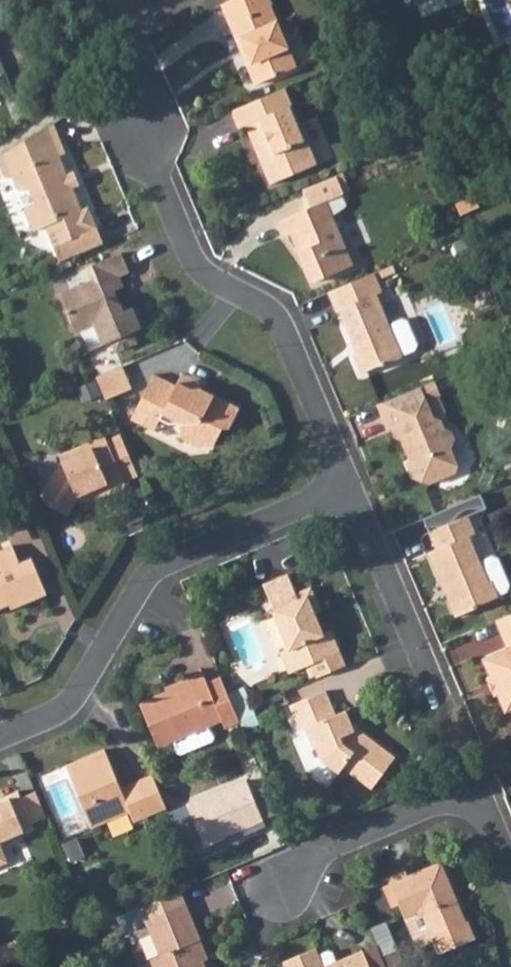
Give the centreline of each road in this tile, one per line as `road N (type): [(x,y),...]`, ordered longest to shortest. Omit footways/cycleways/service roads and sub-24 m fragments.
road 1 (residential): [(354,487),(283,316),(205,273),(120,84)]
road 2 (residential): [(0,739),(64,712),(158,572),(354,487)]
road 3 (residential): [(510,860),(498,825),(472,803),(438,799),(327,847),(277,892)]
road 4 (residential): [(354,487),(450,705)]

